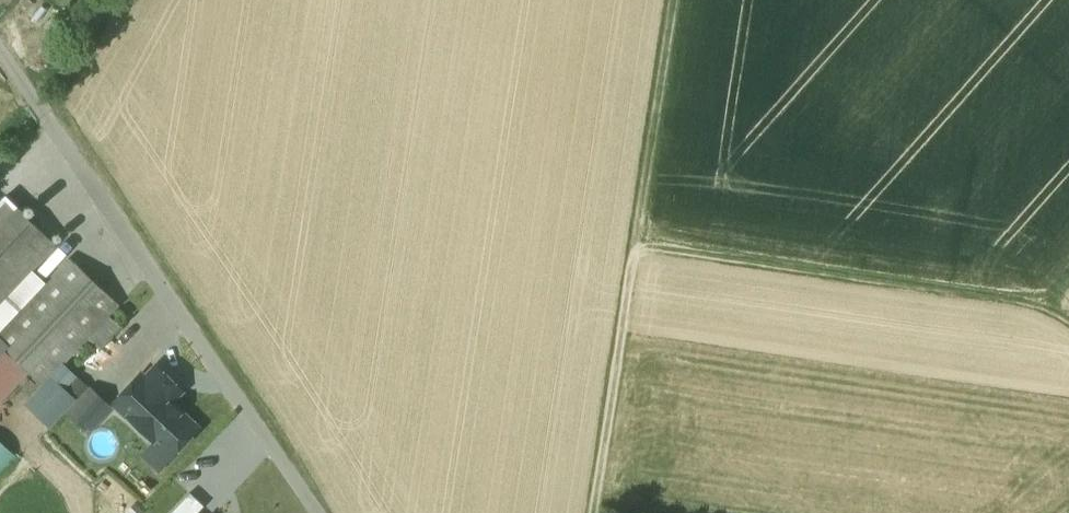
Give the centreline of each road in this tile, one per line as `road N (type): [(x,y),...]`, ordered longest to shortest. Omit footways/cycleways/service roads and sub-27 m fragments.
road 1 (track): [(672,0),(591,512)]
road 2 (track): [(1068,325),(1035,310),(632,256)]

